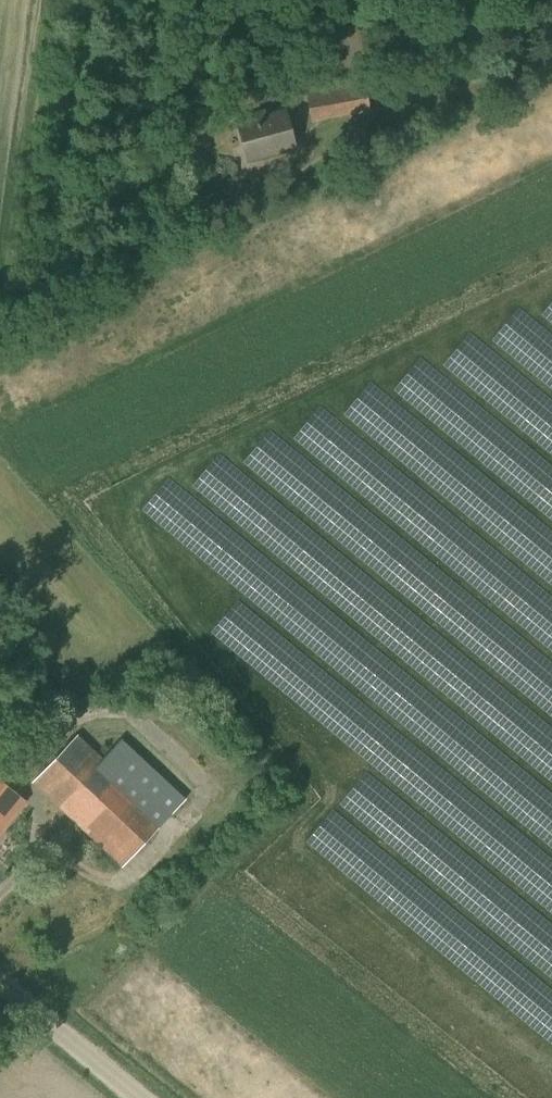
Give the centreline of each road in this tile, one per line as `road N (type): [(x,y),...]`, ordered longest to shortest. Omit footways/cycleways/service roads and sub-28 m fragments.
road 1 (unclassified): [(139,1097),(0,984)]

